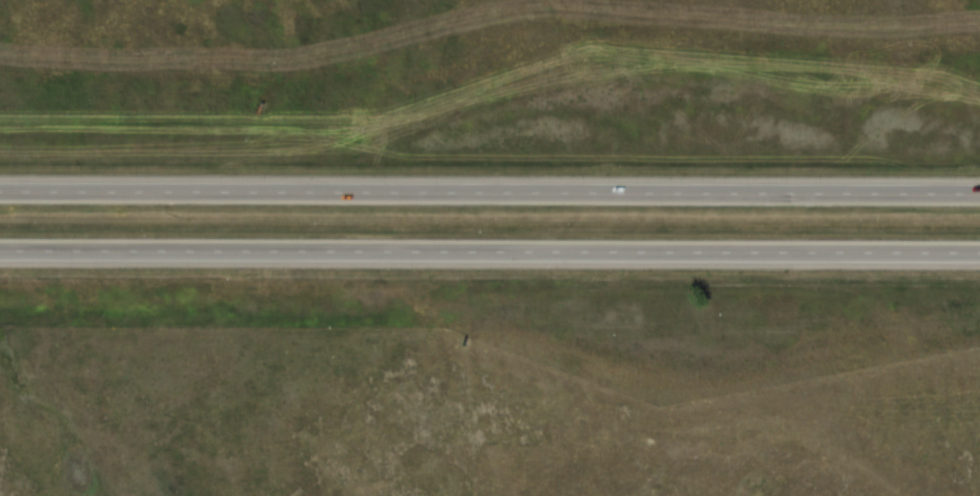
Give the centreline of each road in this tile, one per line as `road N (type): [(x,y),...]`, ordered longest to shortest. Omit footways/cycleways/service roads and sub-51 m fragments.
road 1 (motorway): [(979,192),(0,190)]
road 2 (motorway): [(0,252),(979,253)]

